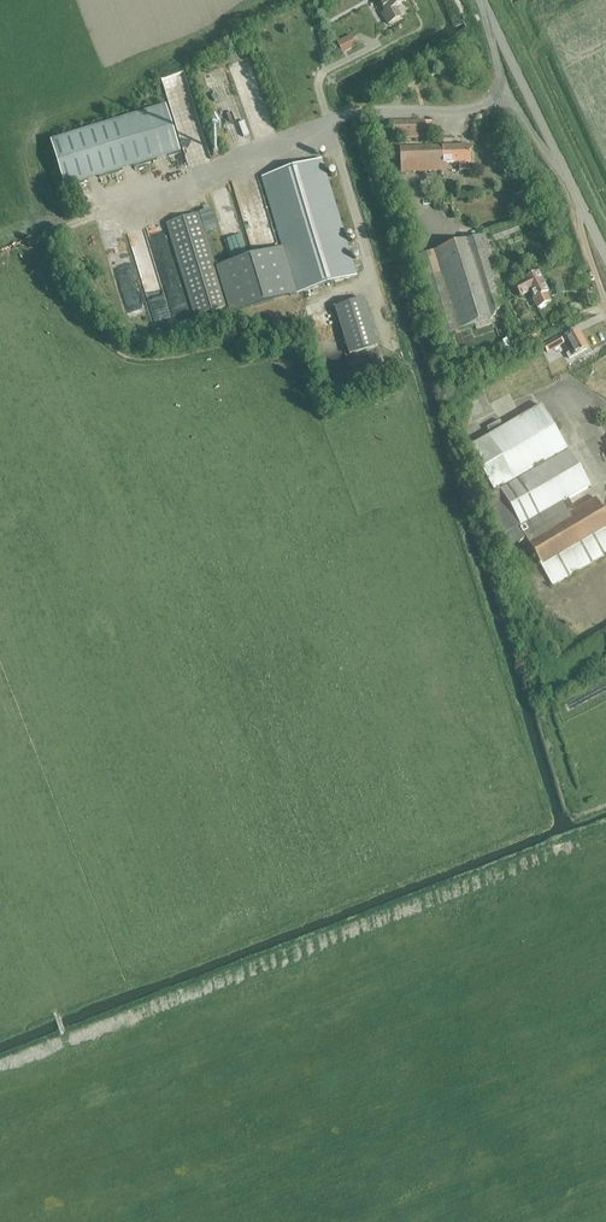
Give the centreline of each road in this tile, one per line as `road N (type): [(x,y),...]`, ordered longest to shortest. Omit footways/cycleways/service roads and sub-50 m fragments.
road 1 (unclassified): [(605,252),(482,0)]

